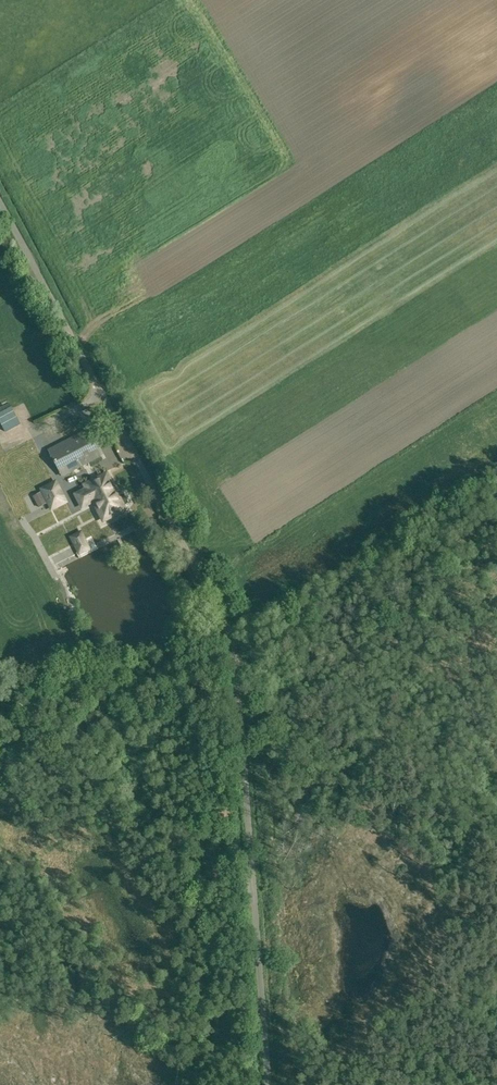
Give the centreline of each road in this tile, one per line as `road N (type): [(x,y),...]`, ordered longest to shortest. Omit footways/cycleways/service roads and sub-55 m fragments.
road 1 (unclassified): [(0,204),(233,649),(278,1084)]
road 2 (track): [(0,790),(47,833),(120,850),(185,915),(188,953),(153,1013)]

